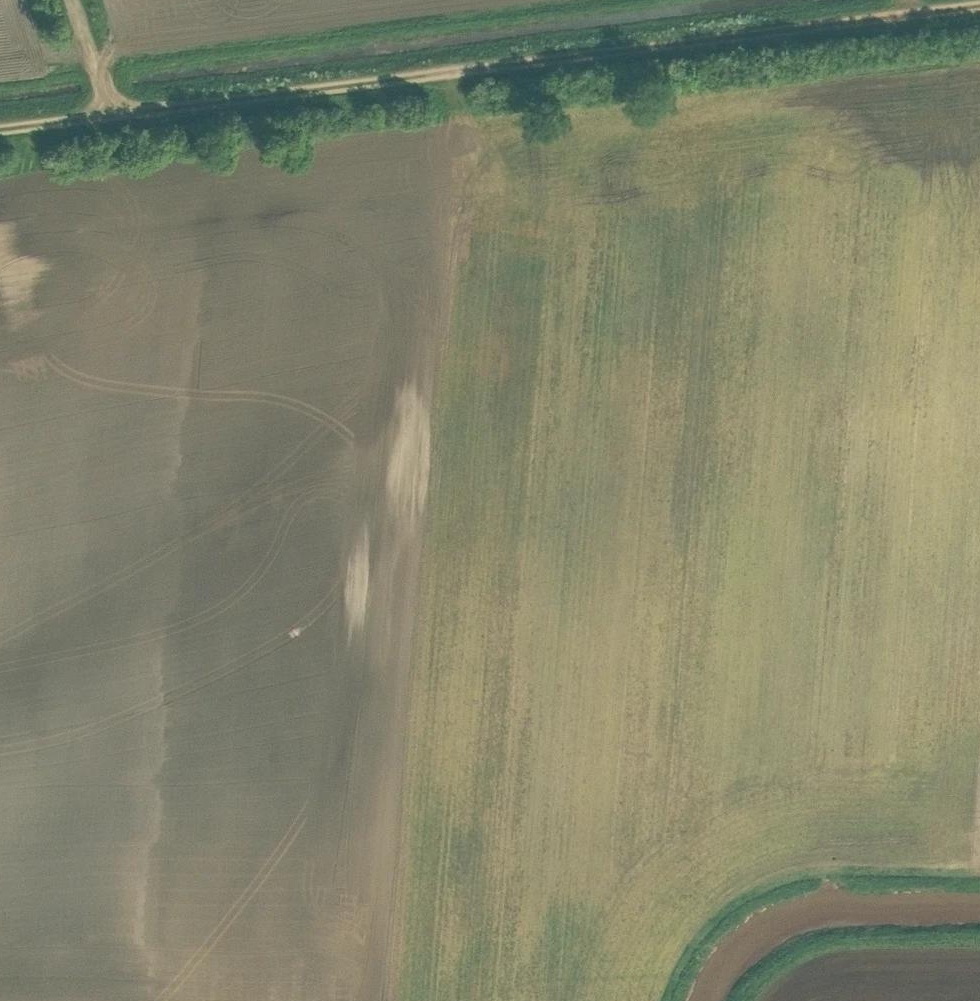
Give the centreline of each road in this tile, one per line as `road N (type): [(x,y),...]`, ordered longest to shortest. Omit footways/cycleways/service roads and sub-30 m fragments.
road 1 (unclassified): [(0,117),(961,0)]

